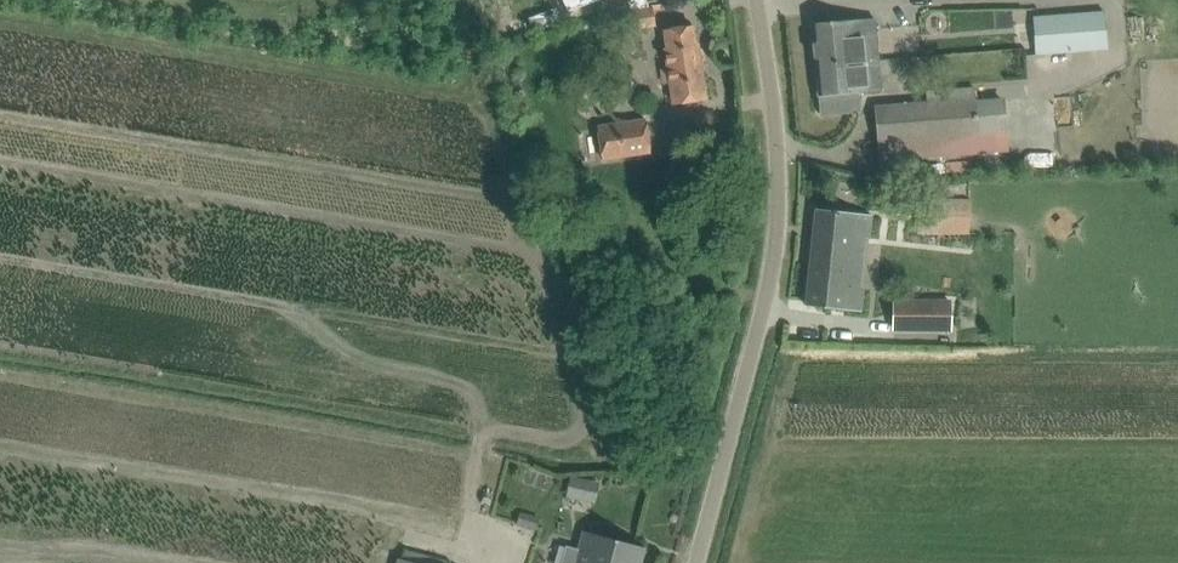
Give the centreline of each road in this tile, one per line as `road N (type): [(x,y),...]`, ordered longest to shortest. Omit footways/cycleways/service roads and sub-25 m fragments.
road 1 (unclassified): [(698,562),(779,277),(777,106),(759,0)]

